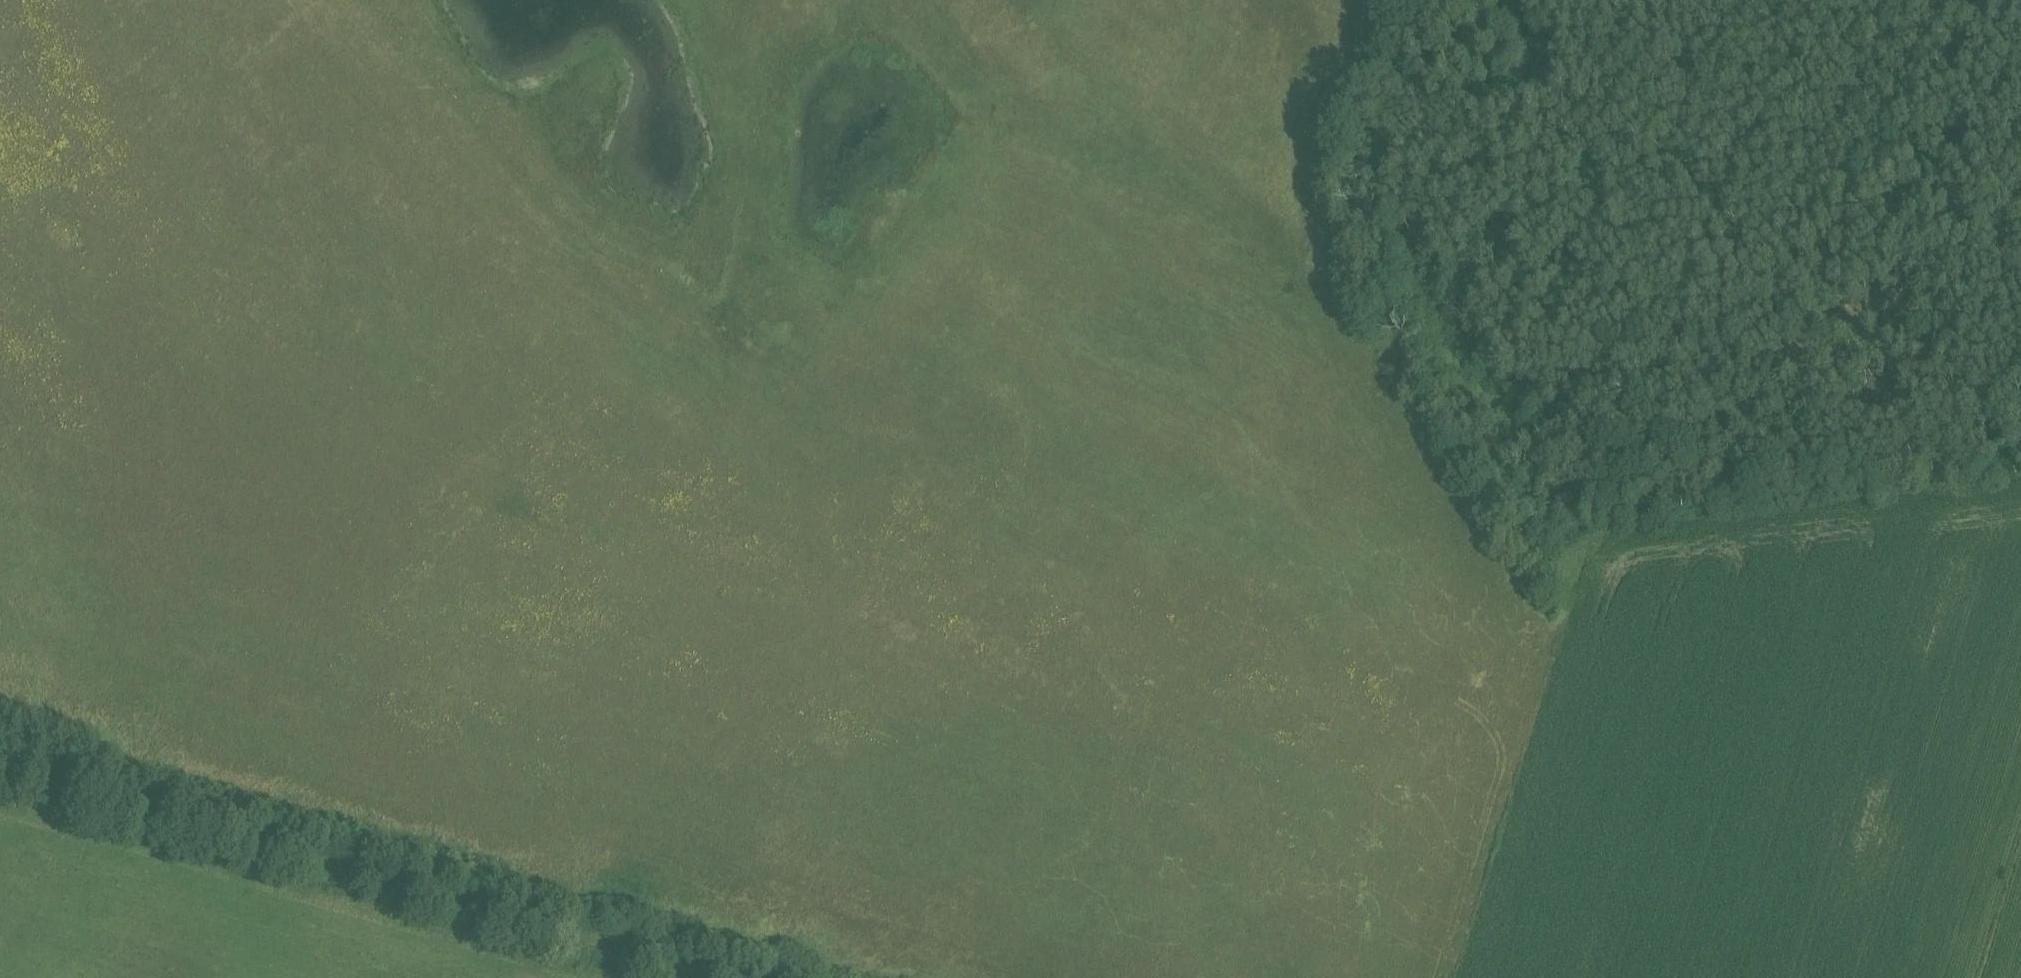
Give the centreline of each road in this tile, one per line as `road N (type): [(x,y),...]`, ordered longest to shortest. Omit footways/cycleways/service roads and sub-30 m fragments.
road 1 (track): [(0,753),(740,977)]

